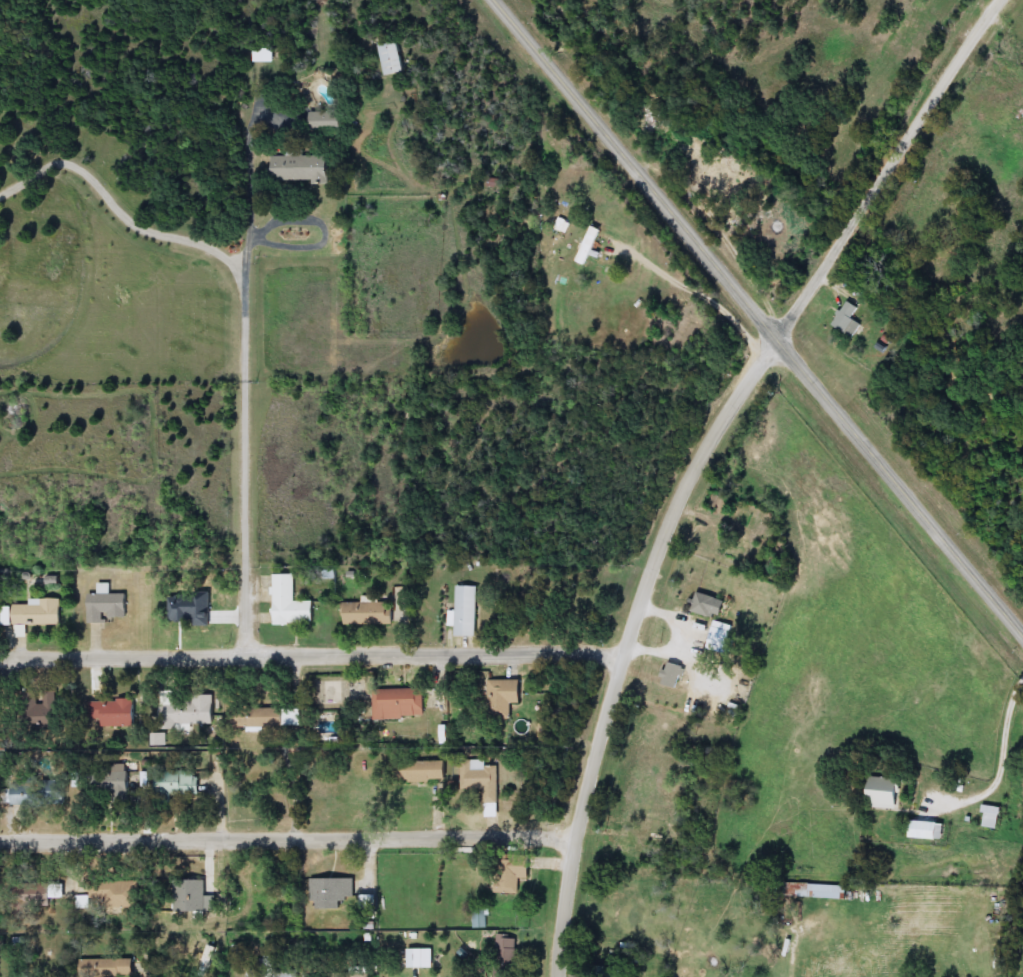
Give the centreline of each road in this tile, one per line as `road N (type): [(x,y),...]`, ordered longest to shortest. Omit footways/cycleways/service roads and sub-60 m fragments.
road 1 (residential): [(556,976),(598,742),(647,583),(693,471),(998,0)]
road 2 (residential): [(0,656),(623,657)]
road 3 (residential): [(0,835),(577,838)]
road 4 (tertiary): [(776,340),(497,0)]
road 5 (tertiary): [(1022,636),(776,340)]
road 6 (residential): [(250,653),(249,272)]
road 7 (residential): [(263,89),(251,130),(249,272)]

